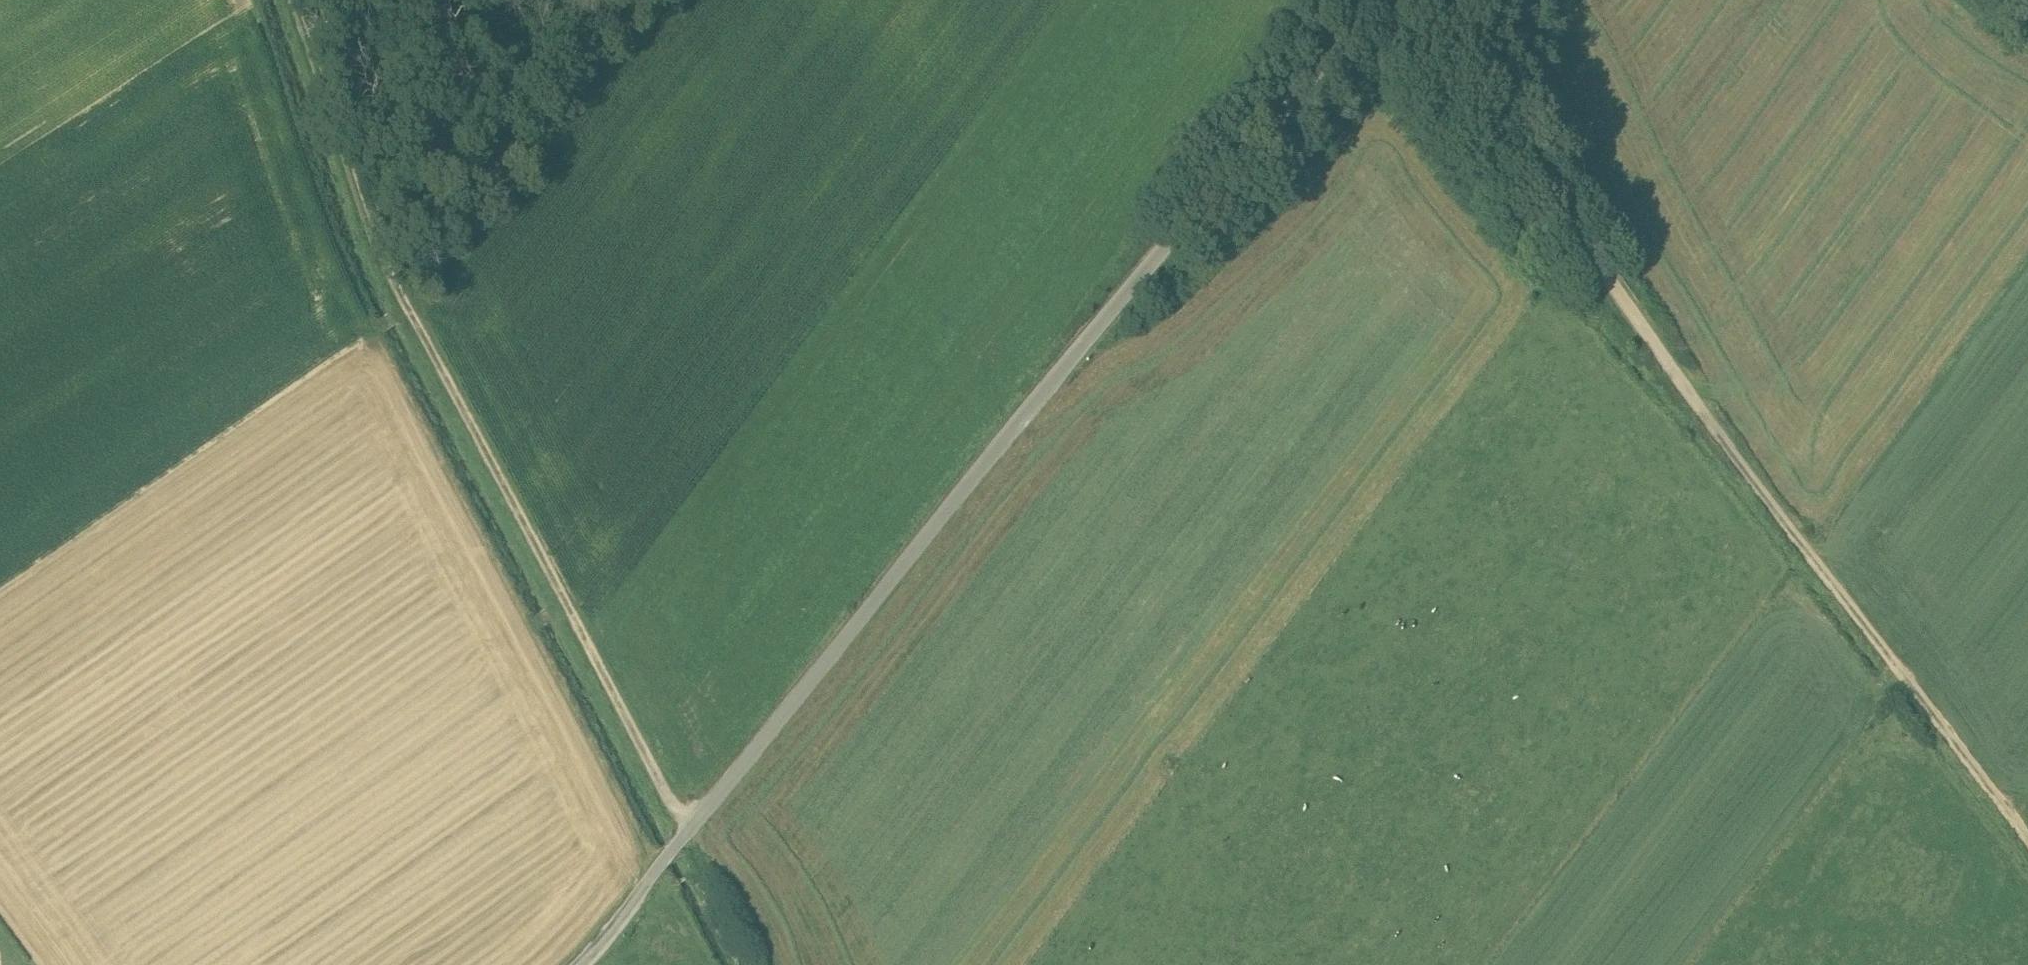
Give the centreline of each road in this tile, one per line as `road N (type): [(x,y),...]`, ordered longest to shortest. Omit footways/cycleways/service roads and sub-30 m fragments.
road 1 (unclassified): [(1373,0),(573,964)]
road 2 (track): [(1418,0),(1661,355),(2027,841)]

